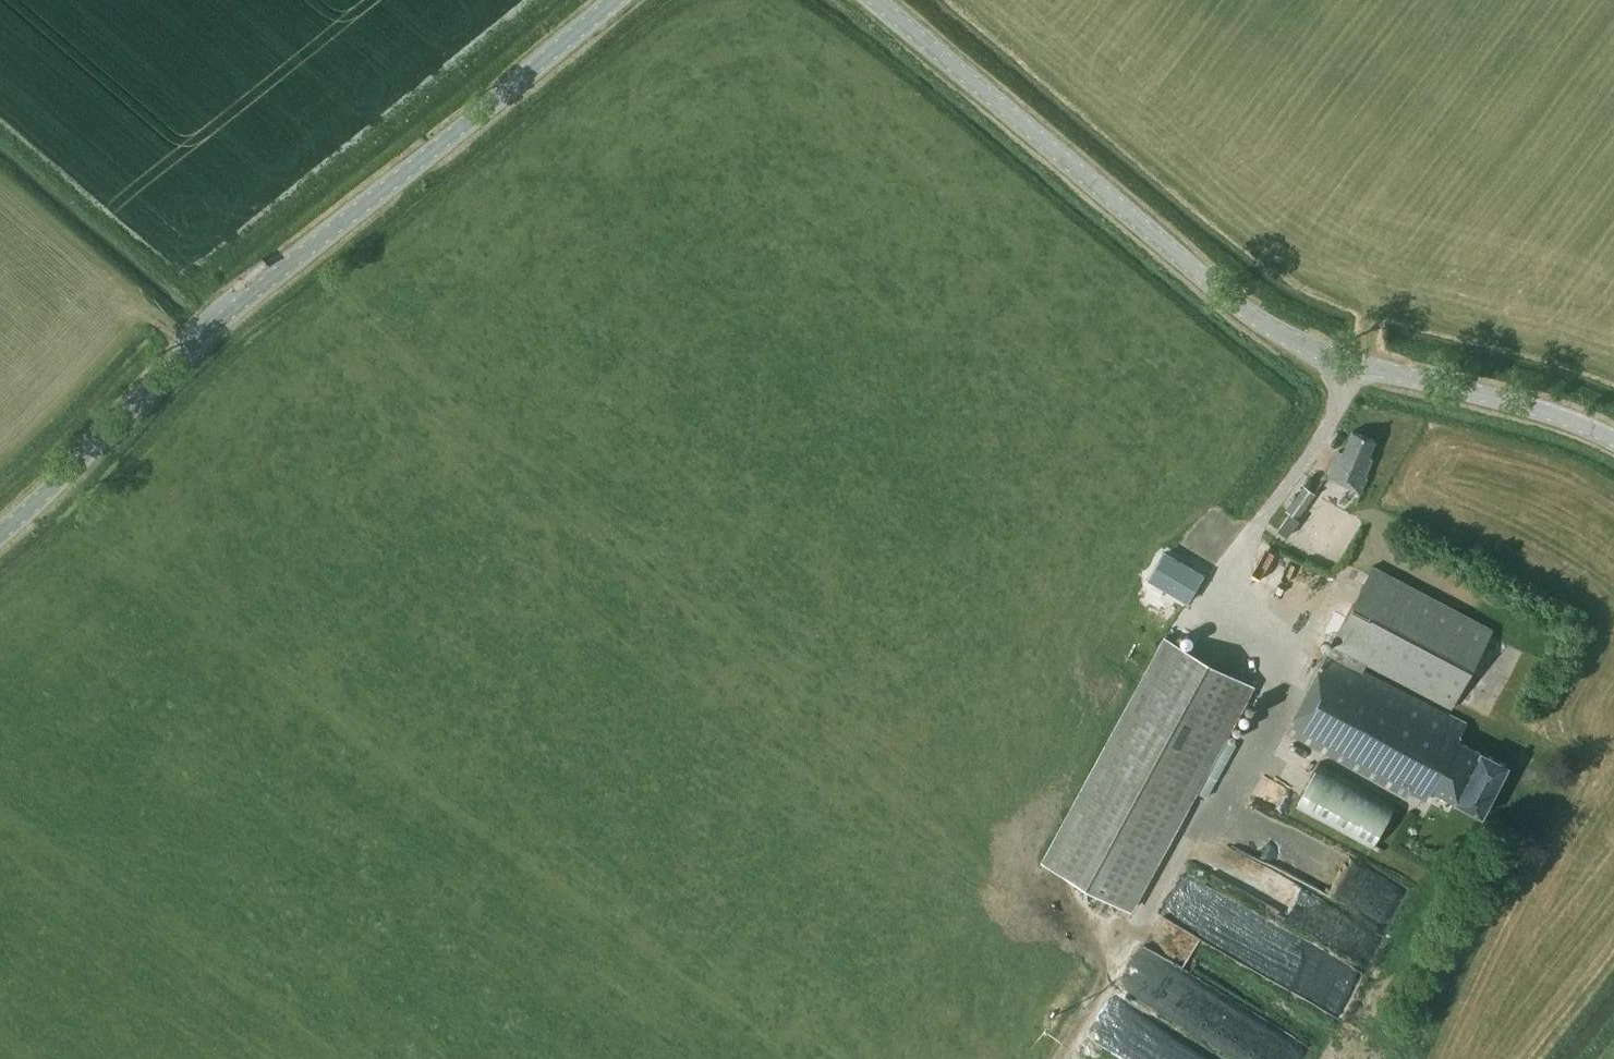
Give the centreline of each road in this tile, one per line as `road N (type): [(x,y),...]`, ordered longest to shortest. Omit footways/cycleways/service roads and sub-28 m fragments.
road 1 (tertiary): [(874,0),(1307,327),(1360,350),(1613,420)]
road 2 (tertiary): [(0,521),(141,402),(211,329),(616,0)]

